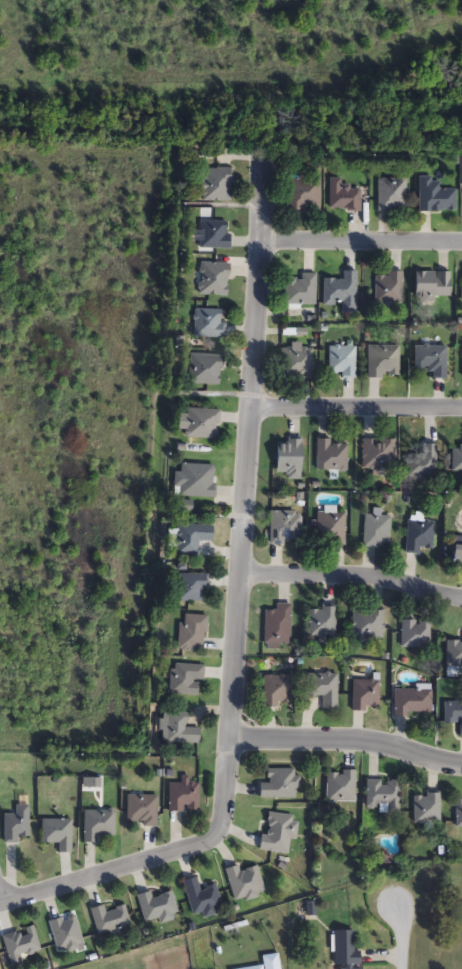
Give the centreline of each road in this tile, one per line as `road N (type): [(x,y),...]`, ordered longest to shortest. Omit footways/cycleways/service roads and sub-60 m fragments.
road 1 (residential): [(5,903),(222,833),(263,305),(265,156)]
road 2 (residential): [(461,763),(364,742),(232,739)]
road 3 (residential): [(461,598),(404,580),(242,575)]
road 4 (residential): [(255,409),(461,408)]
road 5 (residential): [(461,242),(266,241)]

